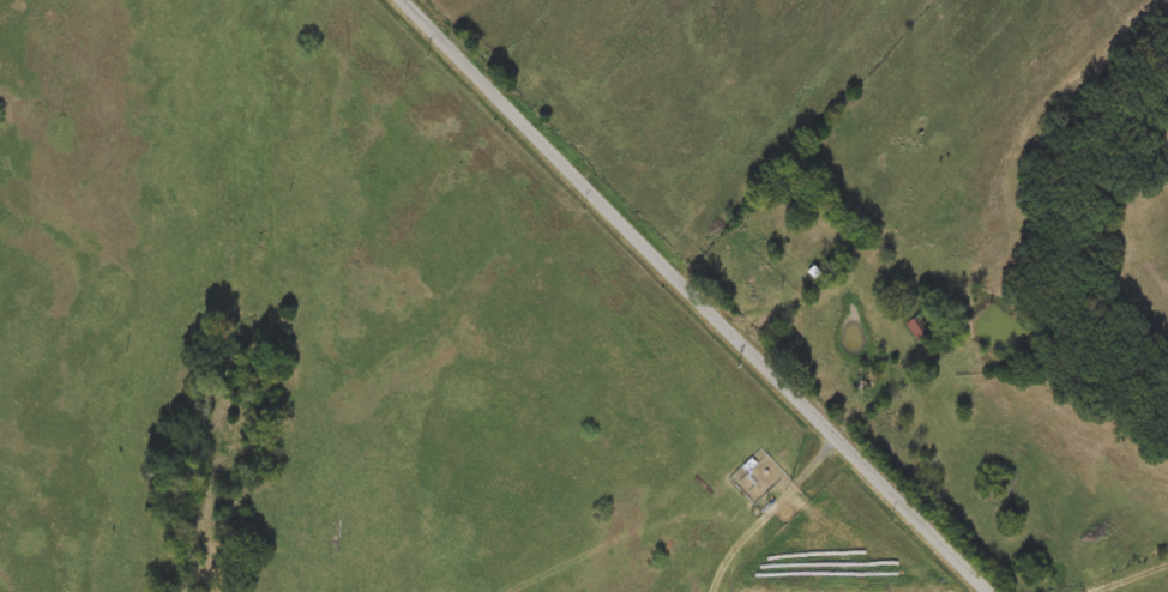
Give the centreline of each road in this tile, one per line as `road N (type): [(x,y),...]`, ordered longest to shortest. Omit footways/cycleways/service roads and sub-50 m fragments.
road 1 (residential): [(989,591),(403,0)]
road 2 (residential): [(731,332),(793,289),(808,228)]

